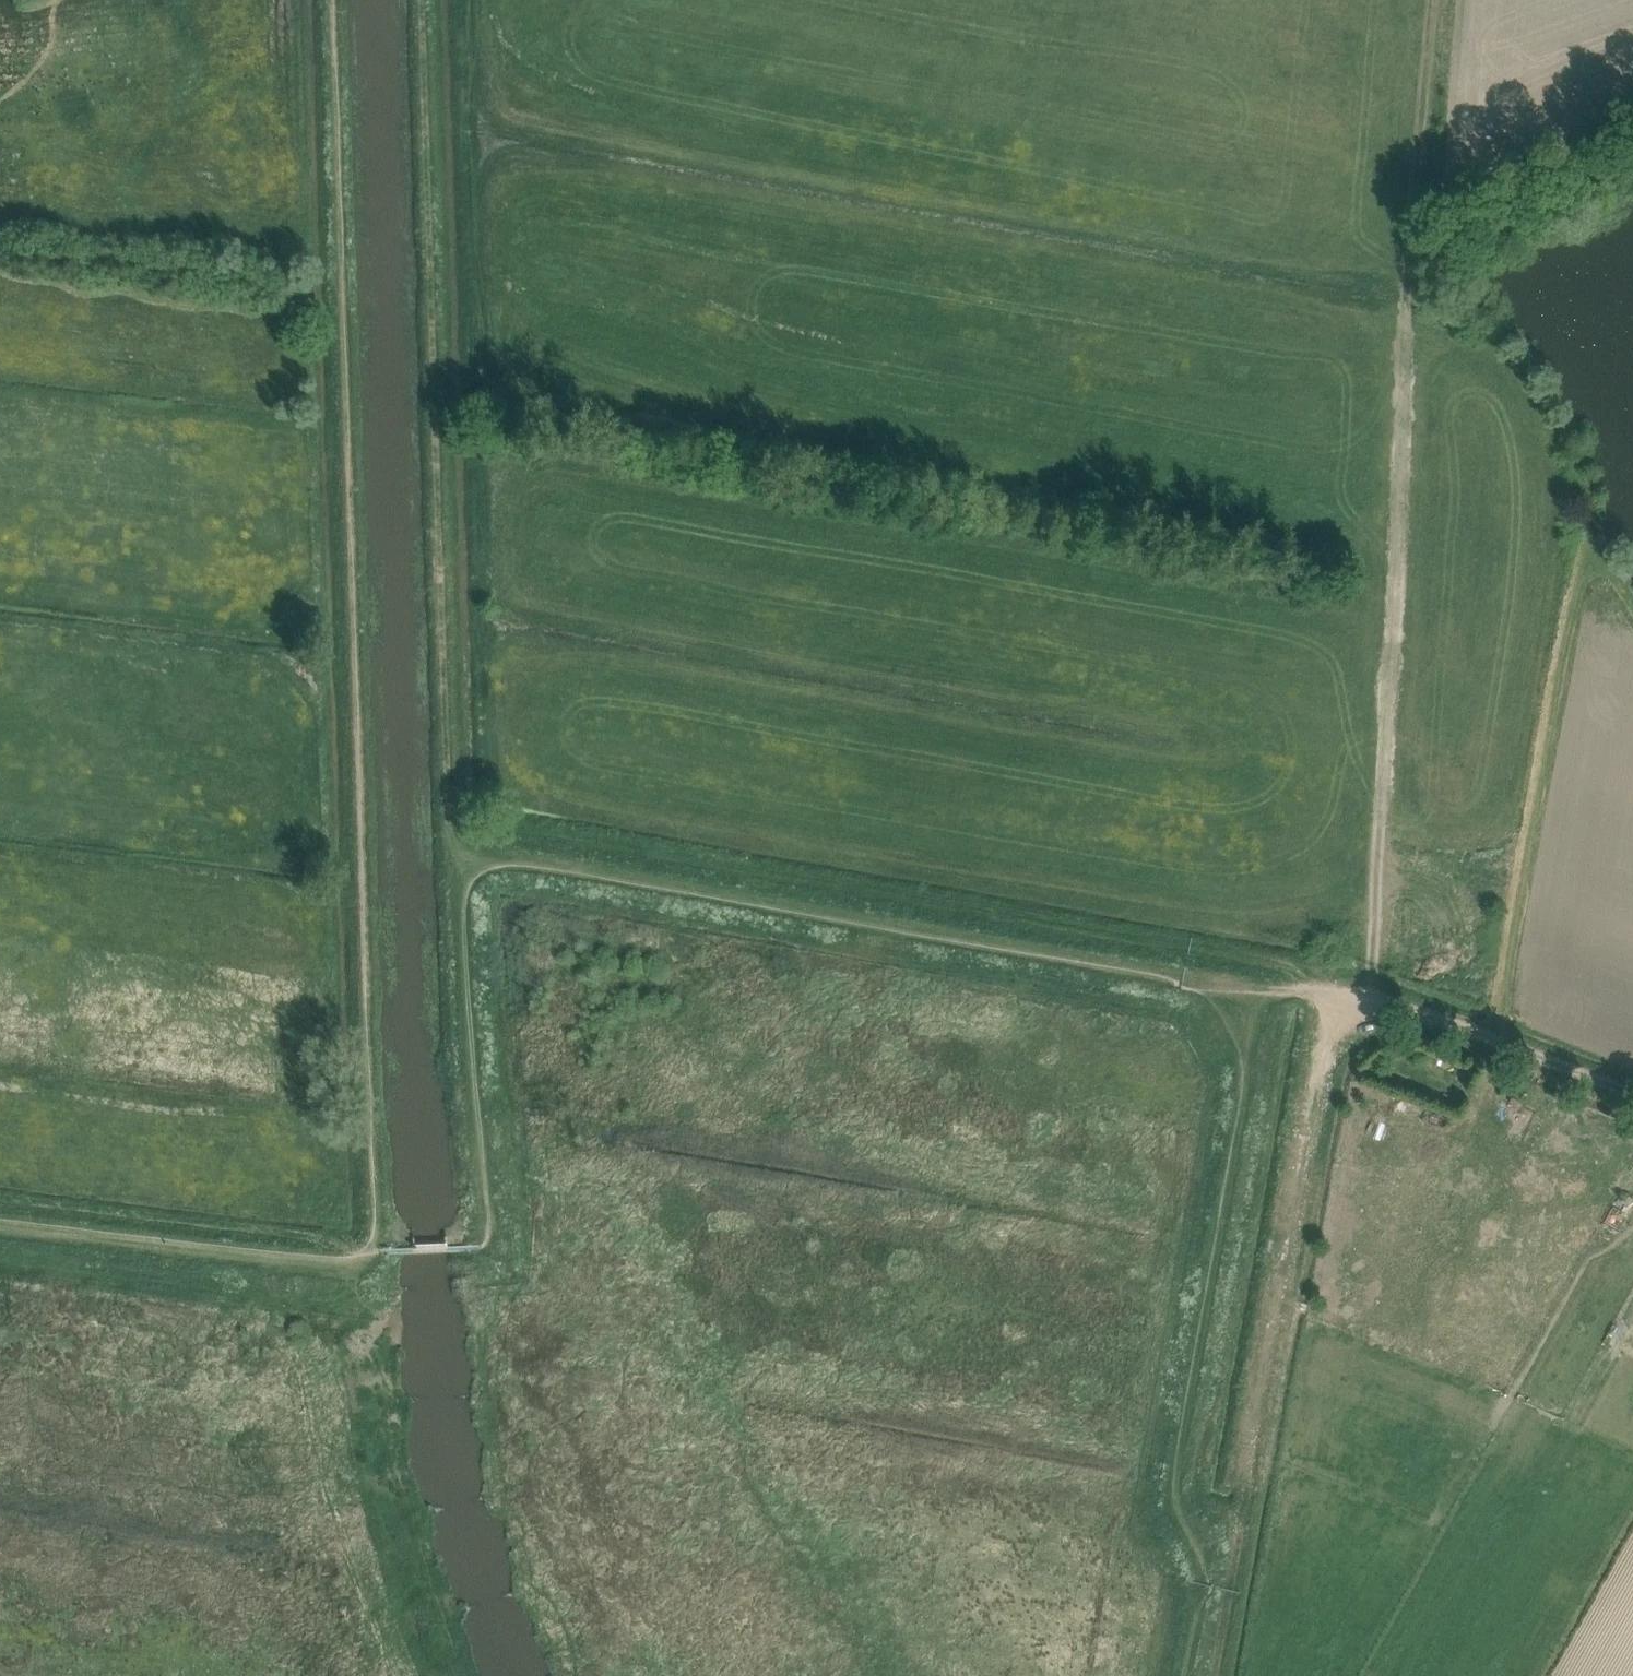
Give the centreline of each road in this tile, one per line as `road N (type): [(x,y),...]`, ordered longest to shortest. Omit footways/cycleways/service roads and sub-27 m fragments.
road 1 (track): [(1346,982),(1223,1675)]
road 2 (track): [(1320,972),(1632,1094)]

